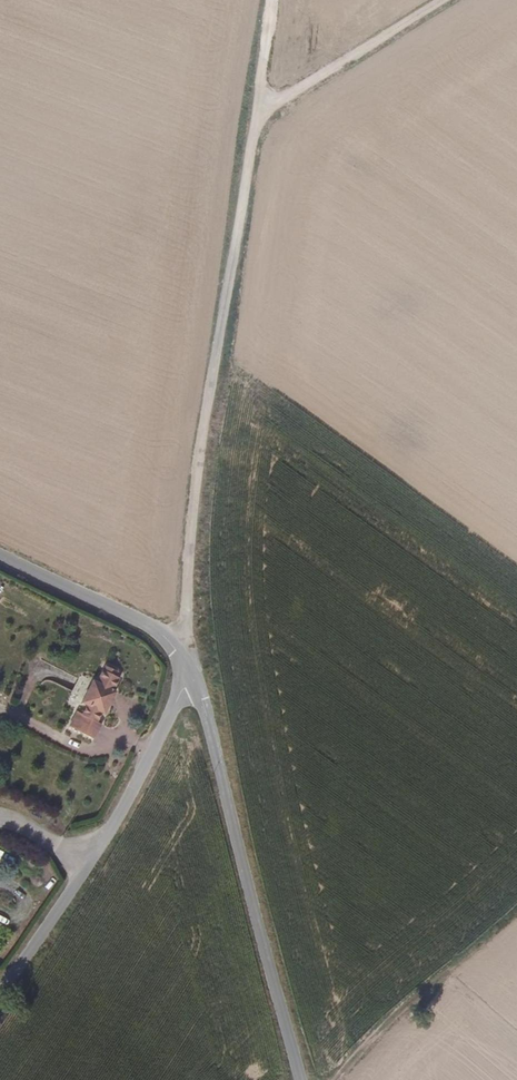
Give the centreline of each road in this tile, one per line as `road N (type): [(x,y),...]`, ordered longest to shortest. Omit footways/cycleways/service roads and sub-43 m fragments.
road 1 (track): [(253,102),(224,276),(187,661)]
road 2 (residential): [(302,1079),(210,707),(187,661)]
road 3 (residential): [(0,1019),(108,856),(187,661)]
road 4 (residential): [(187,661),(158,632),(0,558)]
road 5 (track): [(437,0),(275,97),(253,102)]

